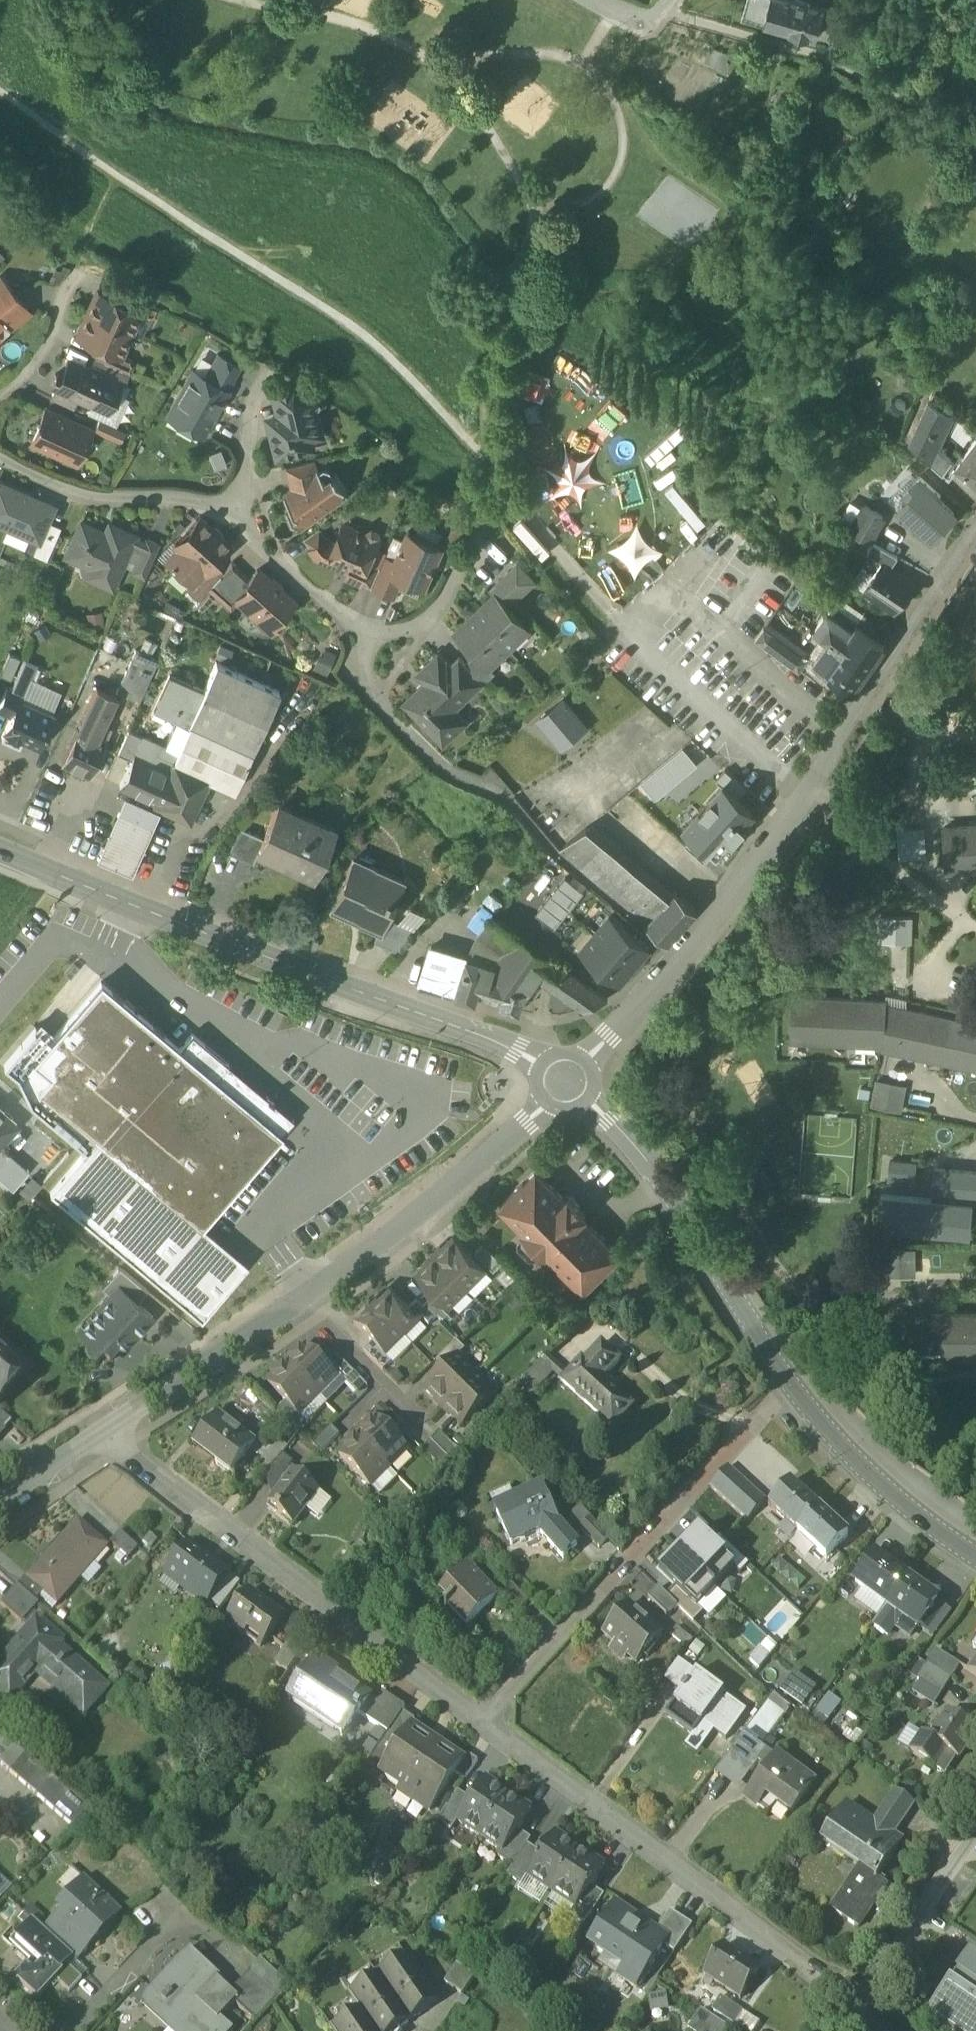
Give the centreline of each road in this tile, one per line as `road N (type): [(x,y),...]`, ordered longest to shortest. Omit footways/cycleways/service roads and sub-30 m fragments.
road 1 (residential): [(975,534),(810,788),(678,957),(584,1061)]
road 2 (tertiary): [(0,851),(542,1066)]
road 3 (residential): [(481,1717),(854,2007)]
road 4 (residential): [(112,1435),(481,1717)]
road 5 (residential): [(789,1379),(481,1717)]
road 6 (tertiary): [(586,1101),(645,1161),(789,1379)]
road 7 (residential): [(302,1304),(394,1242),(544,1100)]
road 8 (residential): [(378,646),(380,704),(435,764),(504,796),(554,854)]
road 9 (tertiary): [(789,1379),(864,1467),(975,1557)]
road 10 (residential): [(0,457),(26,474),(114,501),(181,501),(237,514)]
road 11 (residential): [(112,1435),(302,1304)]
road 12 (residential): [(975,1830),(854,2007)]
road 13 (residential): [(80,2030),(183,1913),(222,1949)]
road 14 (residential): [(237,514),(378,646)]
road 15 (residential): [(378,646),(423,626),(495,511)]
road 16 (residential): [(237,514),(251,406),(271,371)]
road 17 (residential): [(0,397),(27,374),(57,323),(74,272)]
road 18 (residential): [(0,1508),(112,1435)]

